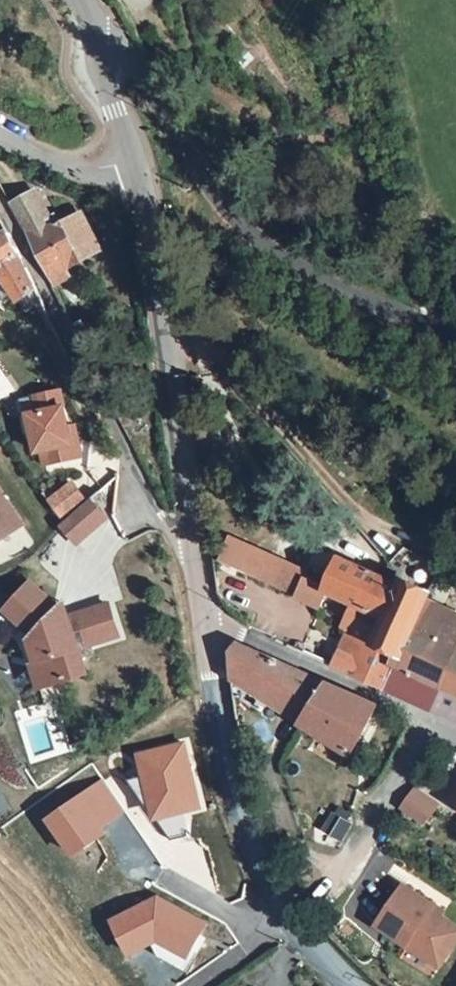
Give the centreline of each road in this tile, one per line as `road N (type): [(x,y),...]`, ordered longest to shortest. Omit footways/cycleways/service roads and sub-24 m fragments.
road 1 (tertiary): [(97,31),(110,31),(218,195),(274,248),(419,330),(455,339)]
road 2 (tertiary): [(350,985),(287,913),(251,841),(213,680),(197,549)]
road 3 (unclassified): [(0,197),(176,548),(197,549)]
road 4 (tertiary): [(197,549),(170,329),(132,159)]
road 5 (unclassified): [(0,140),(92,172),(132,159)]
road 6 (tertiary): [(132,159),(98,67),(97,31)]

